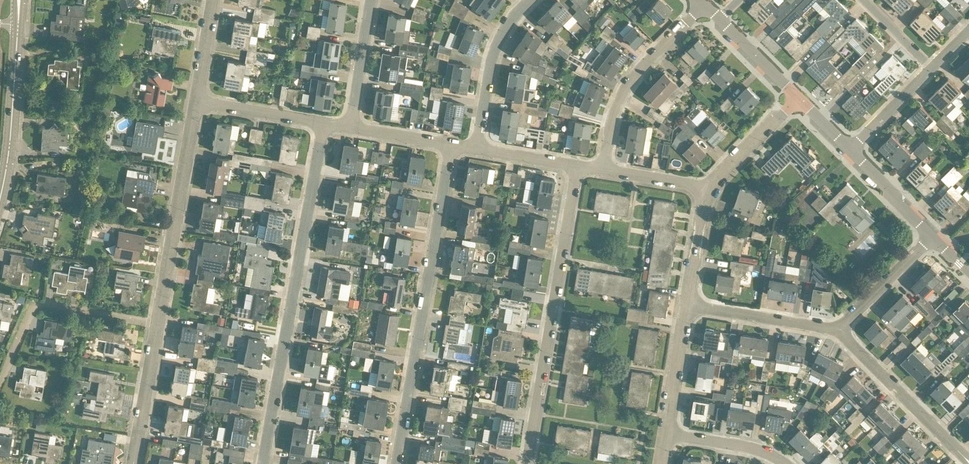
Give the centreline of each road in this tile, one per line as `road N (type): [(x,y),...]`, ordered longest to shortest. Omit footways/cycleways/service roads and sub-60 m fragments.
road 1 (residential): [(264,463),(323,124)]
road 2 (residential): [(396,463),(452,145)]
road 3 (residential): [(527,463),(577,166)]
road 4 (residential): [(158,324),(196,101)]
road 5 (unclassified): [(0,381),(36,305),(158,324)]
road 6 (residential): [(604,171),(626,87),(703,4)]
road 7 (residential): [(968,462),(838,332)]
road 8 (tertiary): [(0,201),(18,25)]
road 9 (residential): [(477,149),(494,53),(529,0)]
road 10 (residential): [(838,332),(688,304)]
road 11 (residential): [(135,463),(158,324)]
road 12 (residential): [(838,332),(932,236)]
road 13 (residential): [(667,433),(688,304)]
road 14 (residential): [(350,128),(371,0)]
road 15 (residential): [(323,124),(196,101)]
road 16 (residential): [(710,189),(797,98)]
road 17 (residential): [(787,463),(748,447),(667,433)]

